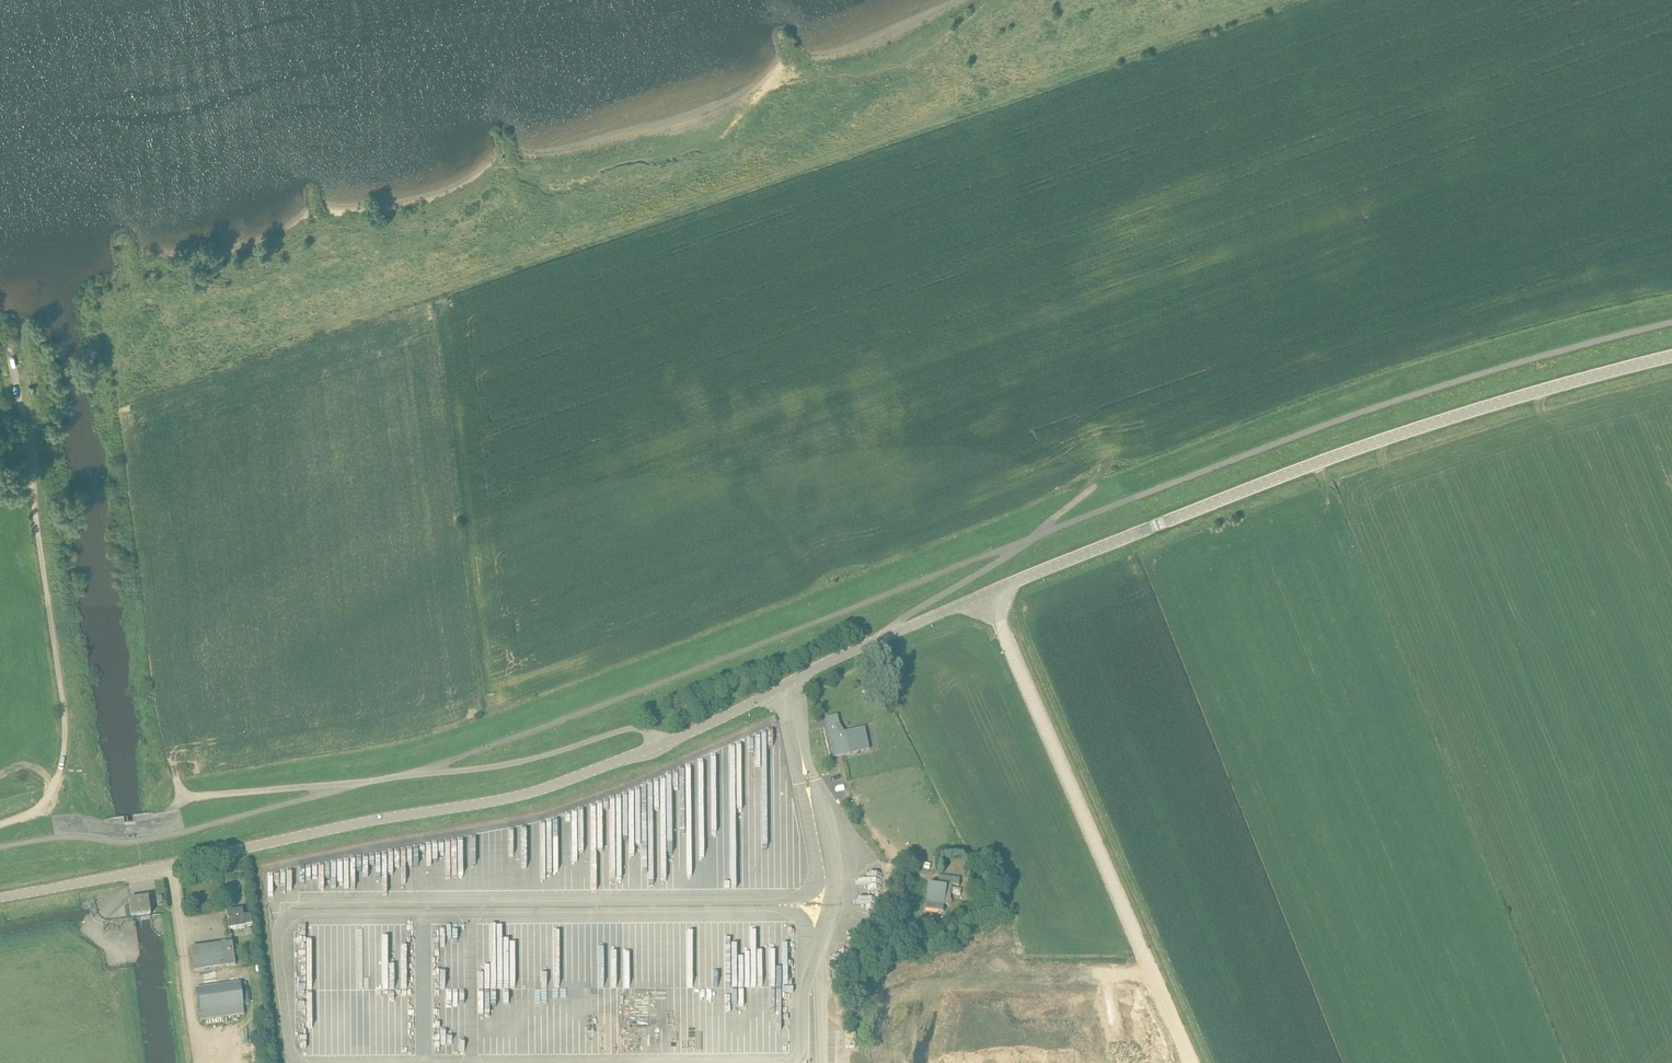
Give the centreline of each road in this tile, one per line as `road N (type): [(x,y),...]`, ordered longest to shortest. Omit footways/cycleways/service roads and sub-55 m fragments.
road 1 (tertiary): [(0,897),(530,794),(653,748),(911,622),(1329,455),(1671,359)]

